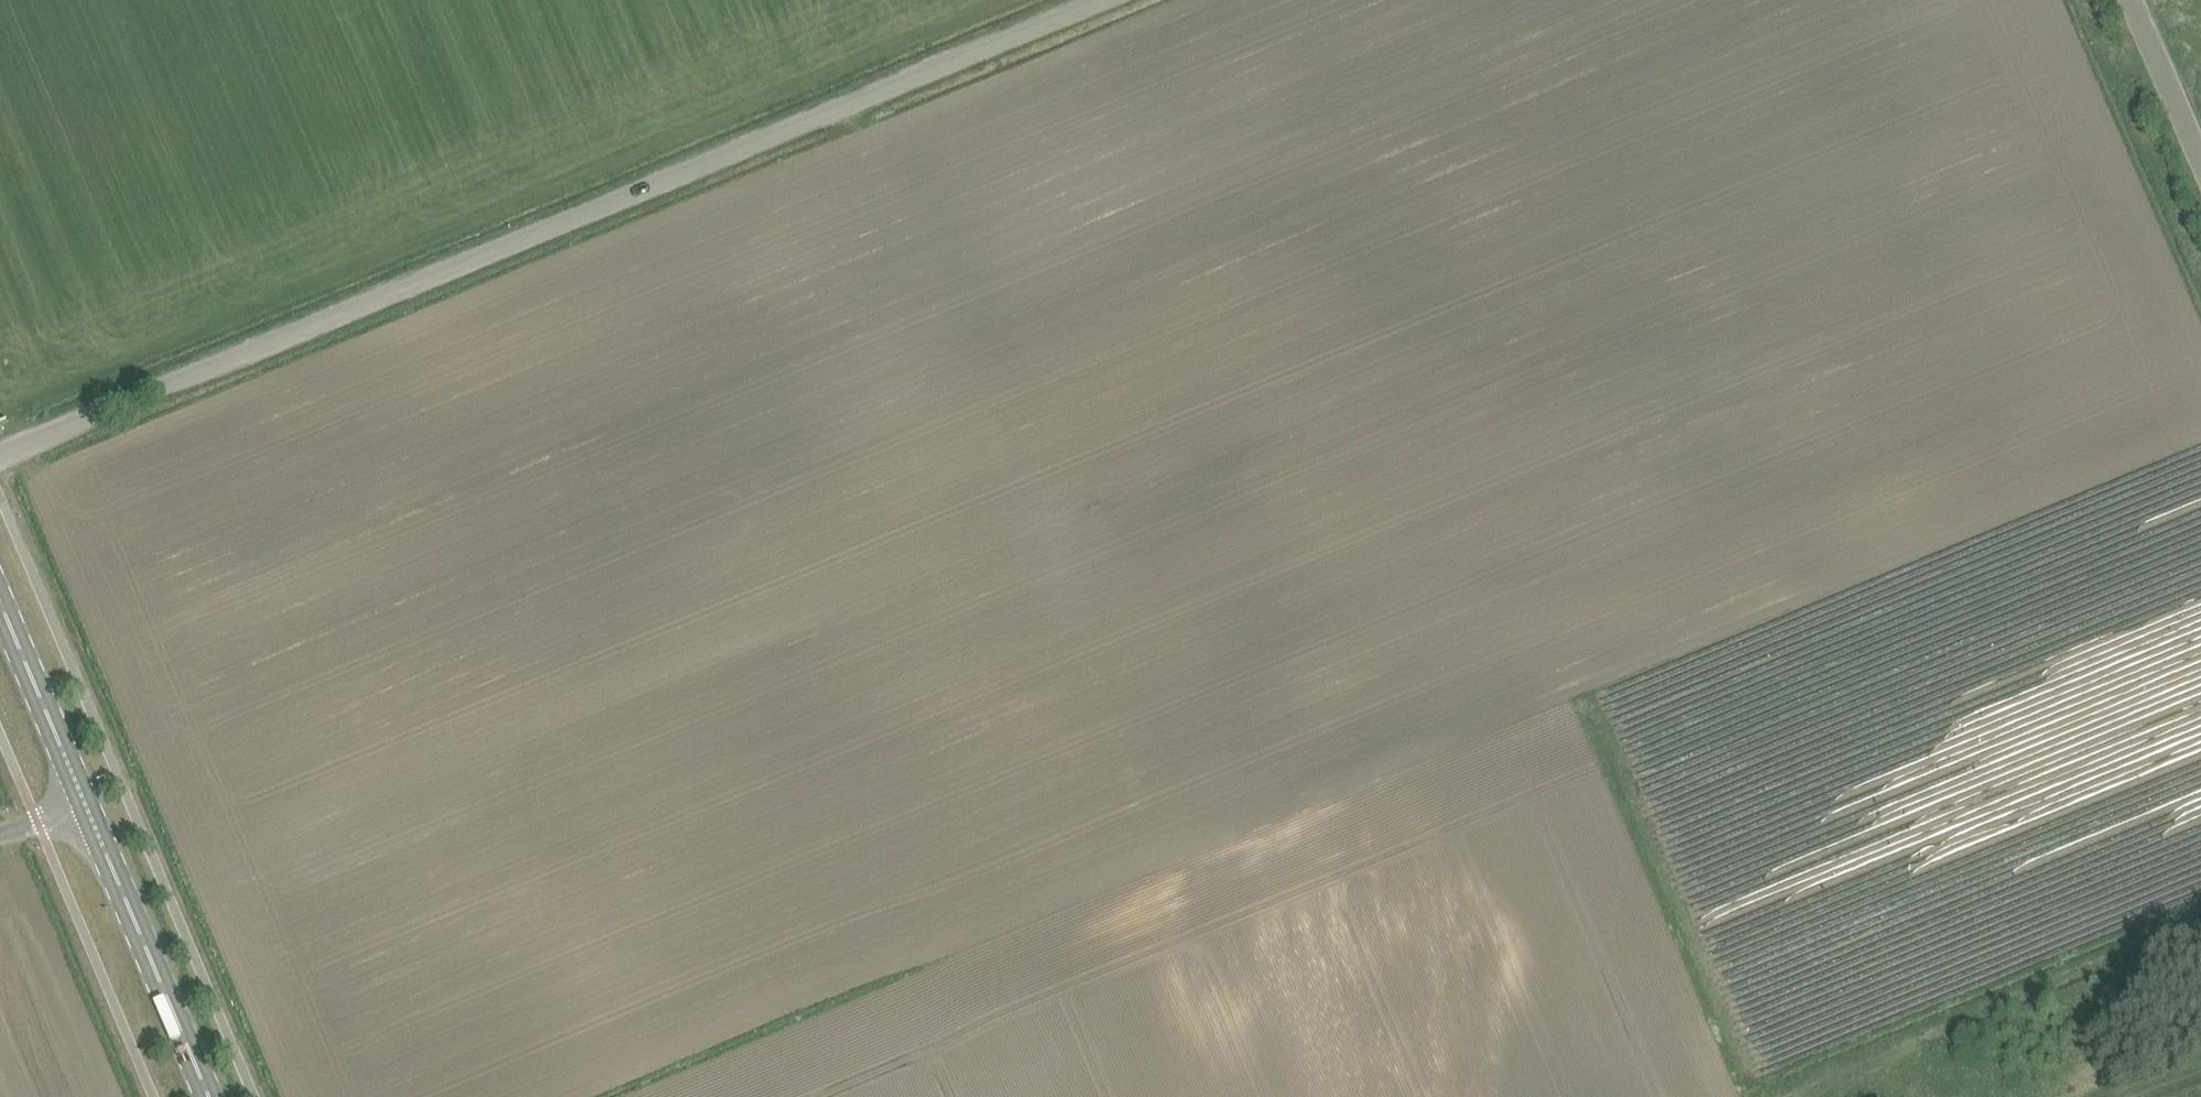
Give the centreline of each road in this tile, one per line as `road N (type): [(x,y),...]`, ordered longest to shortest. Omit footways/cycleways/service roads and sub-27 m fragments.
road 1 (unclassified): [(0,453),(1100,0)]
road 2 (primary): [(210,1096),(85,803)]
road 3 (primary): [(85,803),(0,602)]

